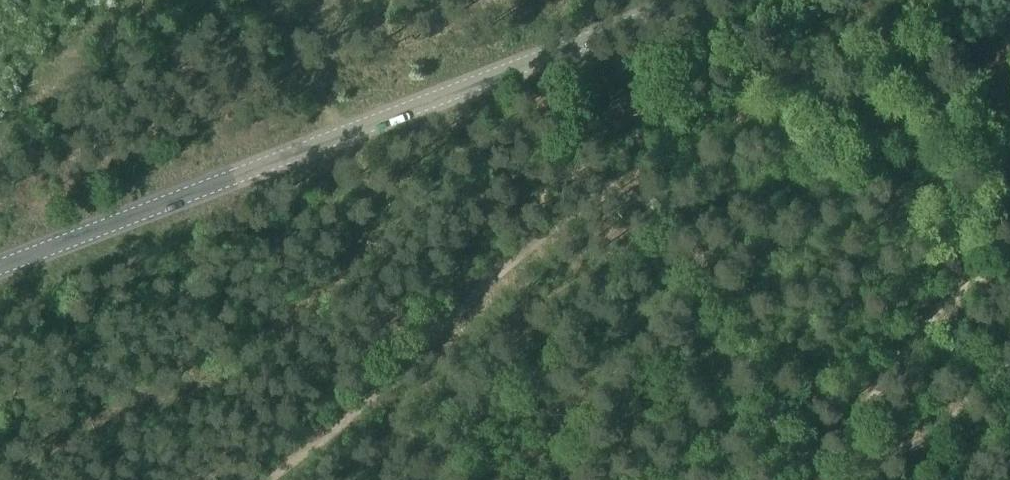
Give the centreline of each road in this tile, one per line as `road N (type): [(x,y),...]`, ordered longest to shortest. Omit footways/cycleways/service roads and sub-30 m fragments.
road 1 (track): [(1009,355),(919,446),(854,457),(800,450),(787,442),(711,324),(705,280),(683,230),(646,203),(599,199),(558,219),(378,388),(266,479)]
road 2 (tertiary): [(0,266),(692,0)]
road 3 (track): [(826,479),(833,457),(935,311),(1009,256)]

